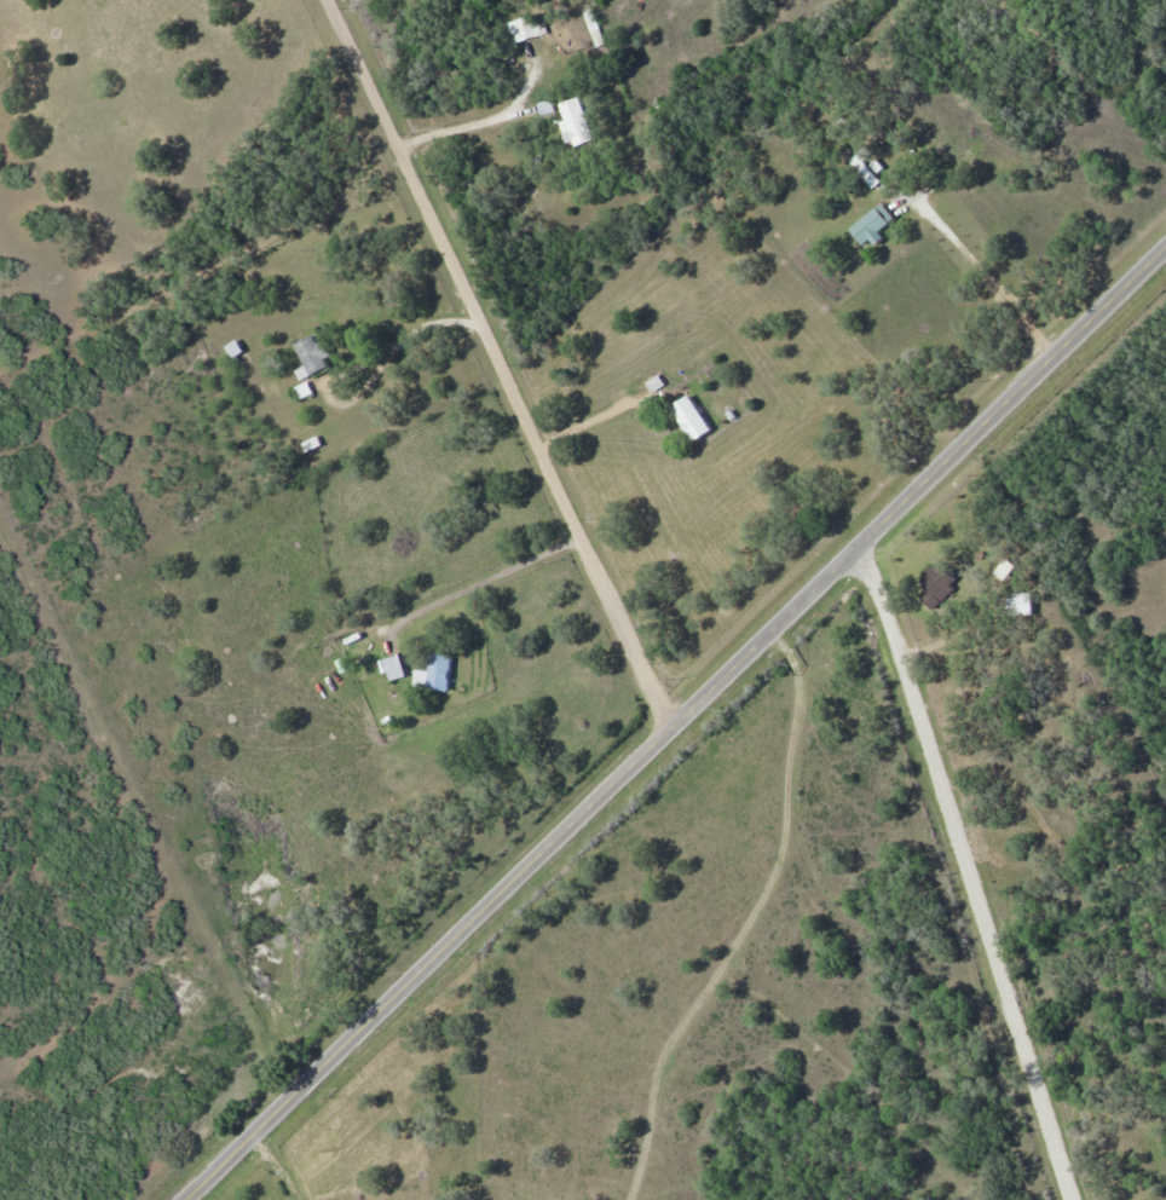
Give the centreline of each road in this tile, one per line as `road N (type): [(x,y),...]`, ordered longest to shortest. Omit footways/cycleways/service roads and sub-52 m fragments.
road 1 (secondary): [(1165,247),(190,1199)]
road 2 (residential): [(666,729),(325,0)]
road 3 (residential): [(1079,1199),(876,559),(873,529)]

